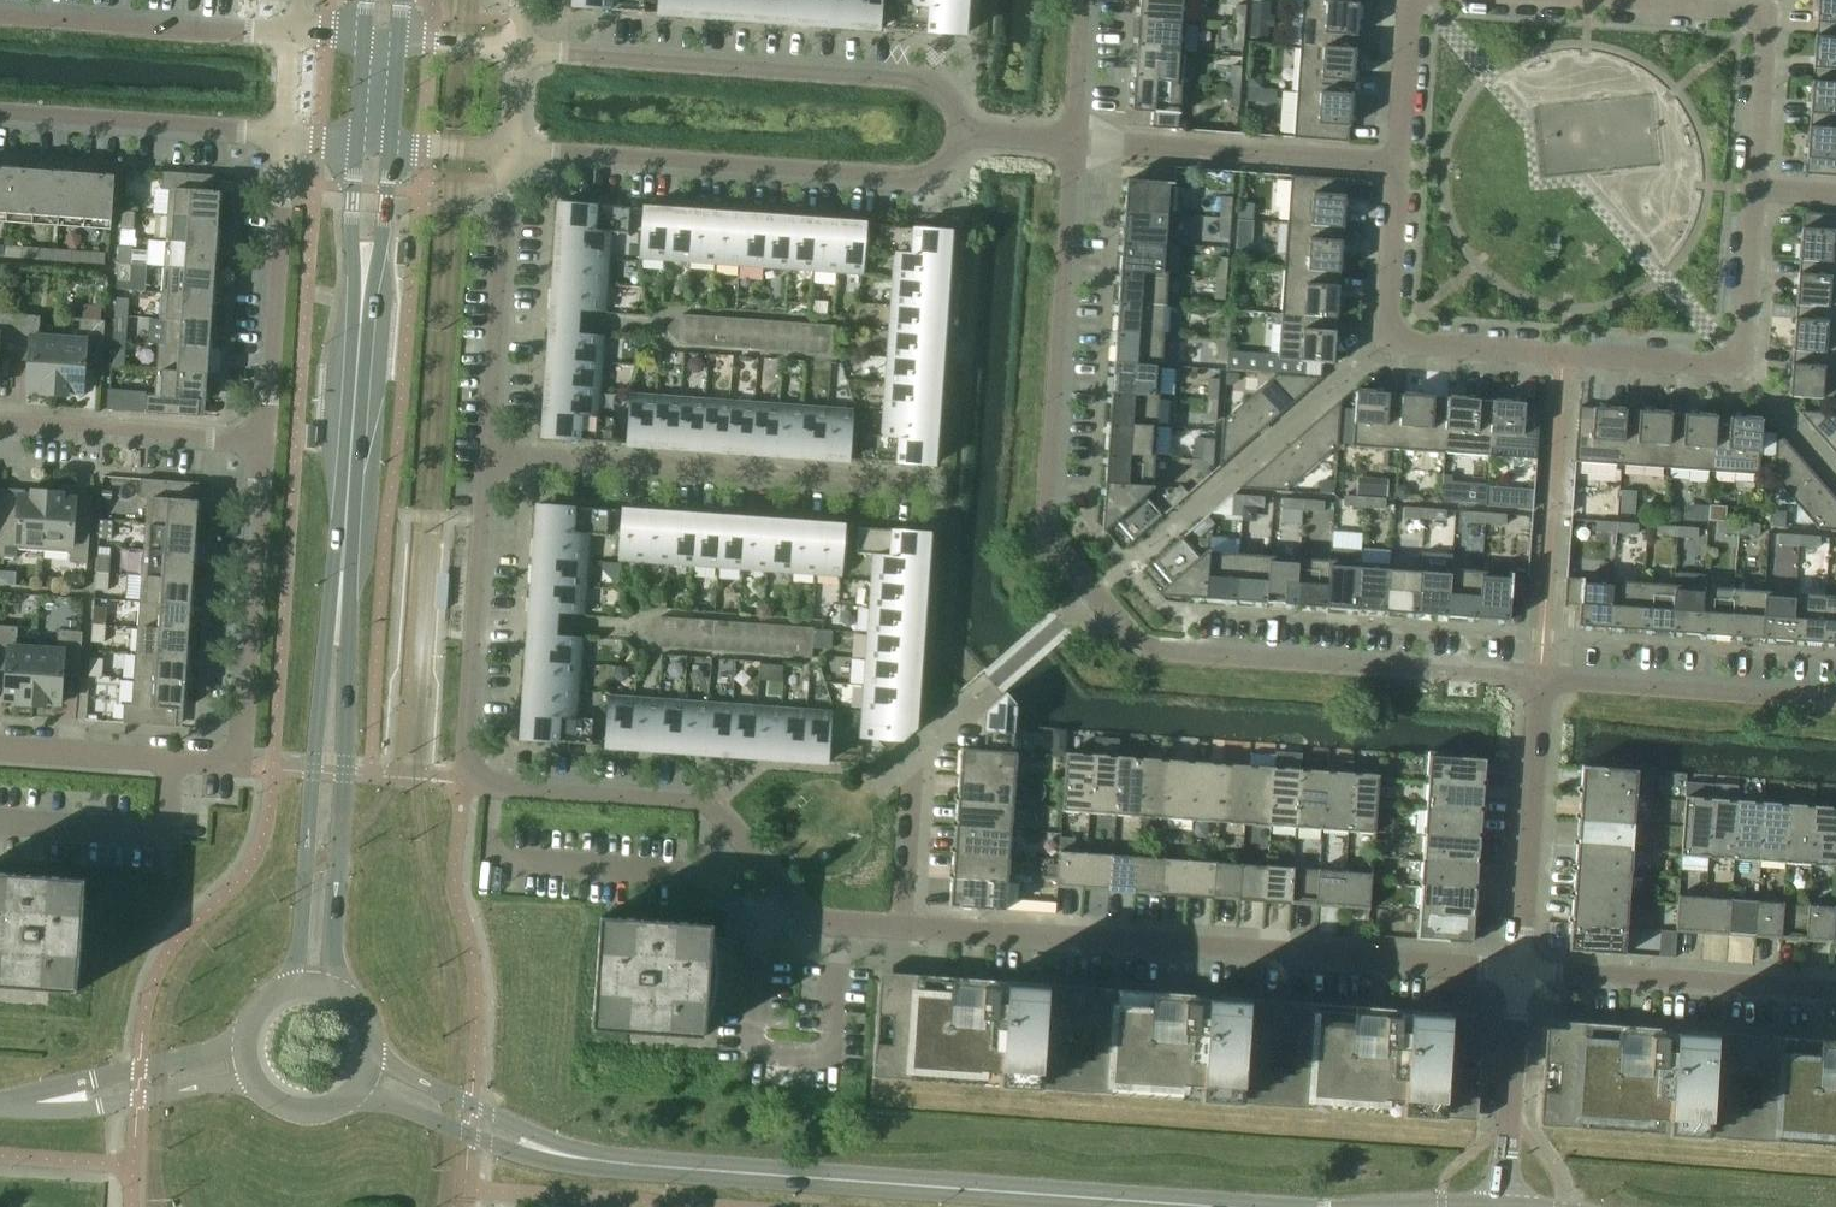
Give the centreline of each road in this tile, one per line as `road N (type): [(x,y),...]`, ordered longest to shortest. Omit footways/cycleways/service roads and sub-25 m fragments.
road 1 (residential): [(1541,677),(1142,647),(1094,595),(1047,539),(1075,142)]
road 2 (residential): [(905,929),(819,920),(700,803),(465,783),(491,458)]
road 3 (residential): [(1753,190),(1742,369),(1384,344),(1397,165)]
road 4 (tertiary): [(1207,1206),(558,1154)]
road 5 (residential): [(1519,973),(905,929)]
road 6 (residential): [(0,750),(235,762),(267,441)]
road 7 (residential): [(510,152),(915,182),(947,162),(962,133)]
road 8 (residential): [(962,133),(947,96),(912,78),(517,48)]
road 9 (residential): [(491,458),(919,485)]
road 10 (tertiary): [(338,992),(347,656),(338,619)]
road 11 (tertiary): [(338,619),(326,657),(292,987)]
road 12 (residential): [(1572,0),(1764,12),(1753,190)]
road 13 (tertiary): [(363,289),(338,619)]
road 14 (residential): [(1075,142),(1397,165)]
road 15 (residential): [(1519,973),(1835,995)]
road 16 (residential): [(491,458),(510,152)]
road 17 (residential): [(267,441),(286,138)]
road 18 (residential): [(1519,973),(1541,677)]
road 19 (residential): [(1835,698),(1541,677)]
road 20 (residential): [(293,34),(0,13)]
road 21 (residential): [(0,114),(286,138)]
road 22 (residential): [(267,441),(0,424)]
road 23 (residential): [(1506,1206),(1519,973)]
road 24 (tertiary): [(360,1091),(513,1151),(558,1154)]
road 25 (residential): [(247,1031),(217,1051),(90,1081),(53,1101)]
road 26 (tertiary): [(558,1154),(374,1056)]
road 27 (residential): [(53,1101),(96,1109),(252,1082)]
road 28 (residential): [(1397,165),(1410,0)]
road 29 (residential): [(916,775),(905,929)]
road 30 (tertiary): [(363,289),(385,220),(390,145)]
road 31 (tertiary): [(357,143),(351,219),(363,289)]
road 32 (residential): [(1075,142),(1086,0)]
road 33 (tertiary): [(252,1082),(266,1099),(304,1115),(344,1105),(360,1091)]
road 34 (residential): [(390,145),(510,152)]

